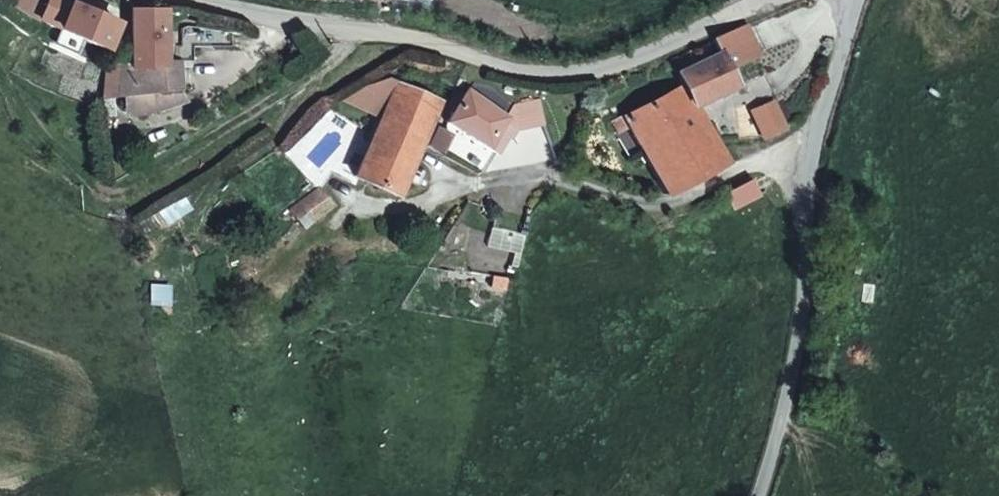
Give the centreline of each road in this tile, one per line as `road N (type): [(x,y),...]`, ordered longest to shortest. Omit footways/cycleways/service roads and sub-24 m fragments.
road 1 (unclassified): [(757,0),(642,55),(575,70),(501,66),(435,39),(356,23),(253,16),(198,0)]
road 2 (unclassified): [(759,495),(799,320),(819,139),(855,0)]

